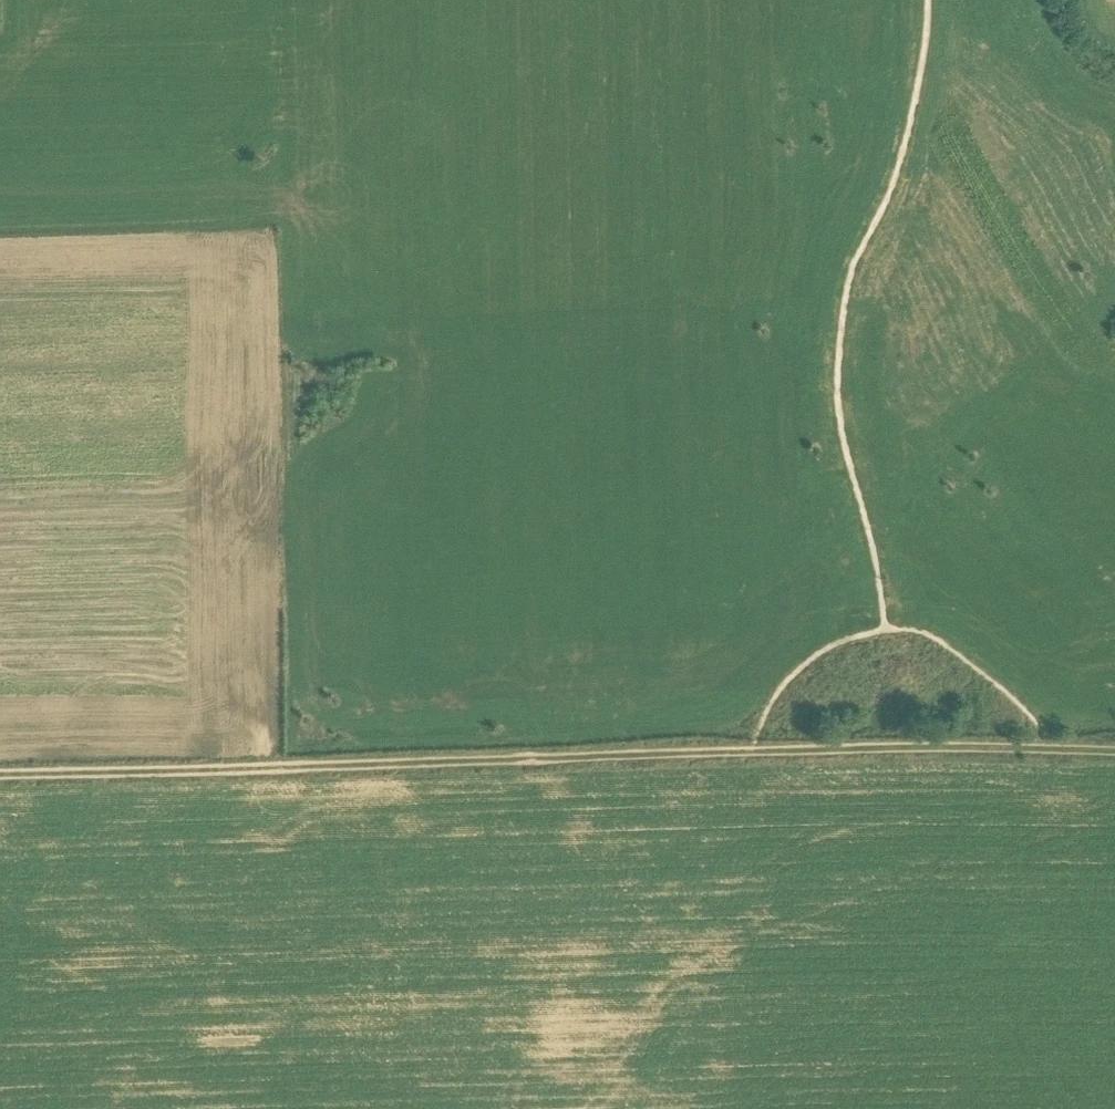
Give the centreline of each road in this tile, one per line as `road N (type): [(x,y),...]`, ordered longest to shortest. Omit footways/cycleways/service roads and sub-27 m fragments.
road 1 (track): [(1114,750),(829,751),(0,776)]

